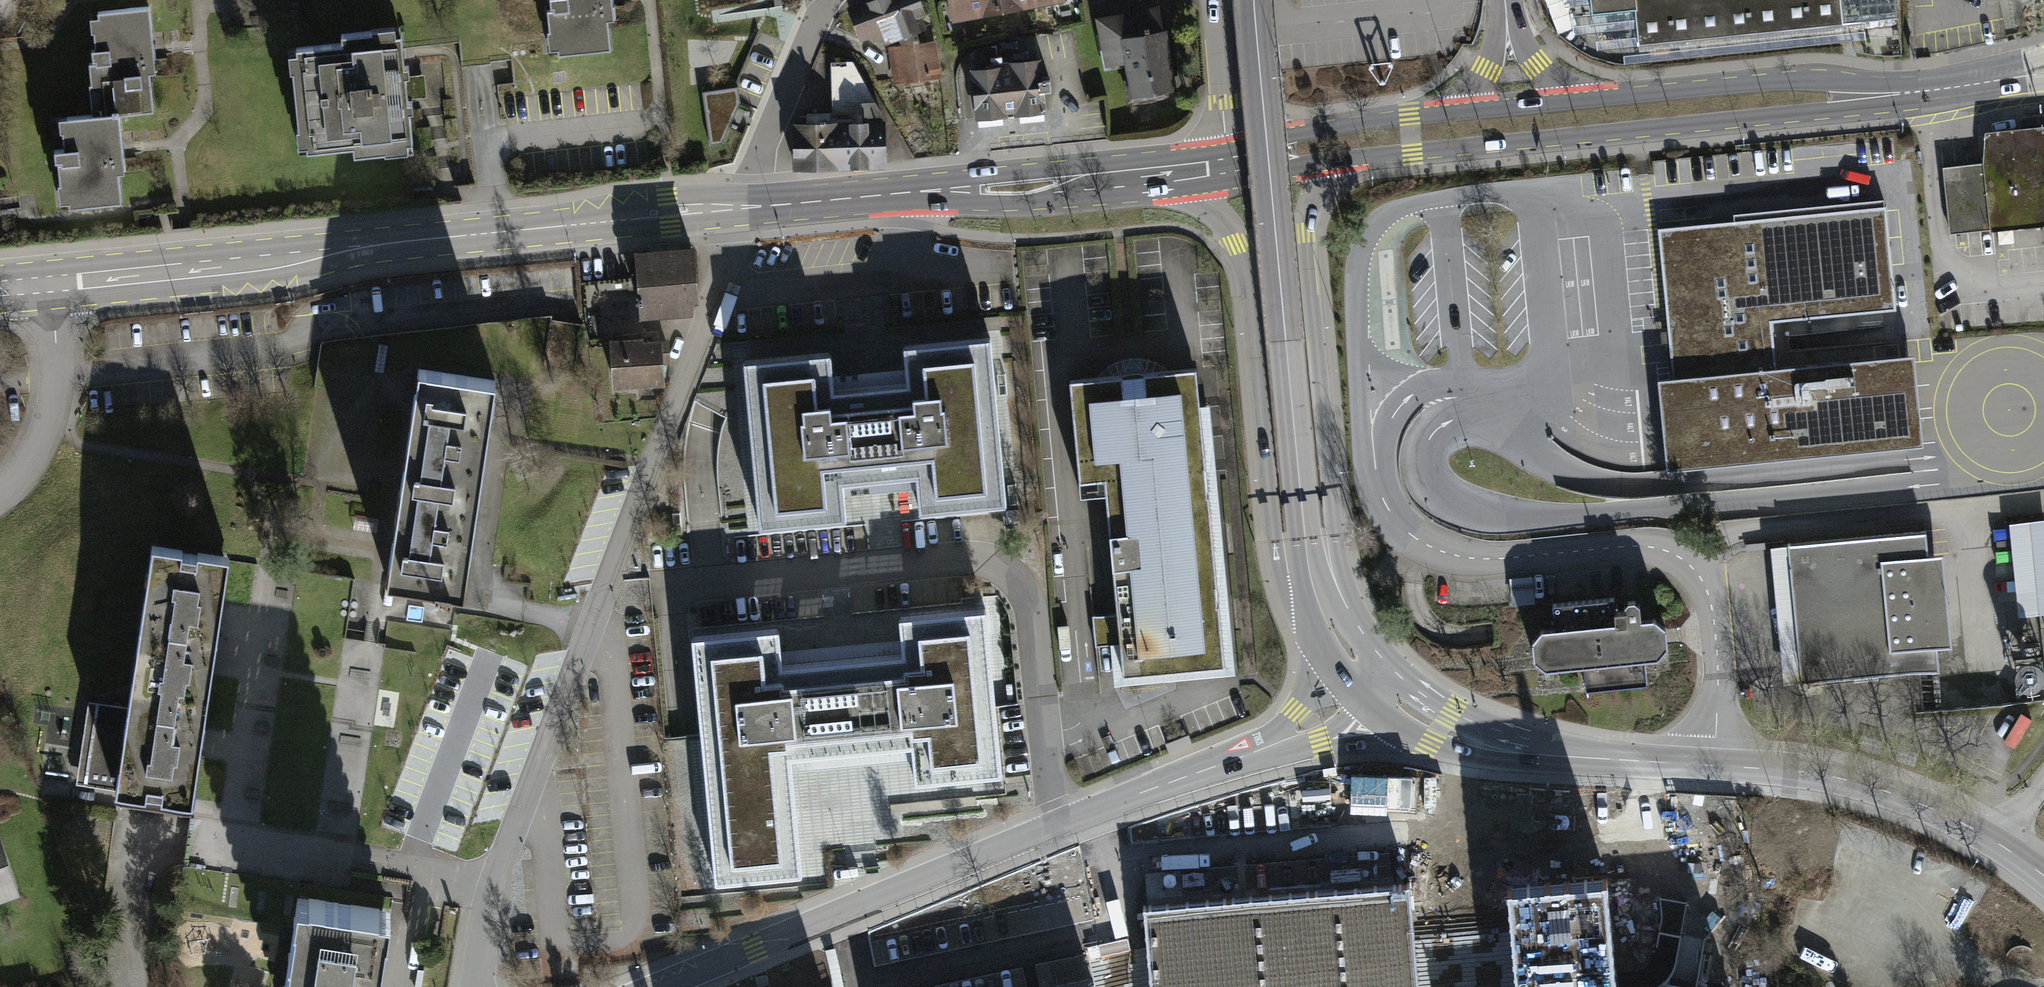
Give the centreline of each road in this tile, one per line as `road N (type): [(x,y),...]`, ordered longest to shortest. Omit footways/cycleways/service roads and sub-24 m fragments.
road 1 (residential): [(750,211),(498,878),(479,986)]
road 2 (residential): [(1372,679),(1315,724),(654,986)]
road 3 (primary): [(0,284),(750,211)]
road 4 (unclassified): [(2043,876),(1940,812),(1854,783),(1484,747),(1441,730),(1372,679)]
road 5 (residential): [(1253,0),(1306,545),(1337,637)]
road 6 (primary): [(1344,160),(1856,109),(1920,93)]
road 7 (residential): [(1372,679),(1342,572),(1304,217),(1318,179),(1344,160)]
road 8 (residential): [(1163,175),(1213,210),(1244,258),(1280,568),(1292,599),(1337,637)]
road 9 (primary): [(750,211),(1163,175)]
road 10 (primary): [(1920,93),(1786,81),(1585,100)]
road 11 (primary): [(1451,111),(1327,127),(1231,166)]
road 12 (residential): [(750,211),(831,0)]
road 13 (residential): [(1231,166),(1215,0)]
road 14 (primary): [(1585,100),(1451,111)]
road 15 (primary): [(1920,93),(2043,72)]

